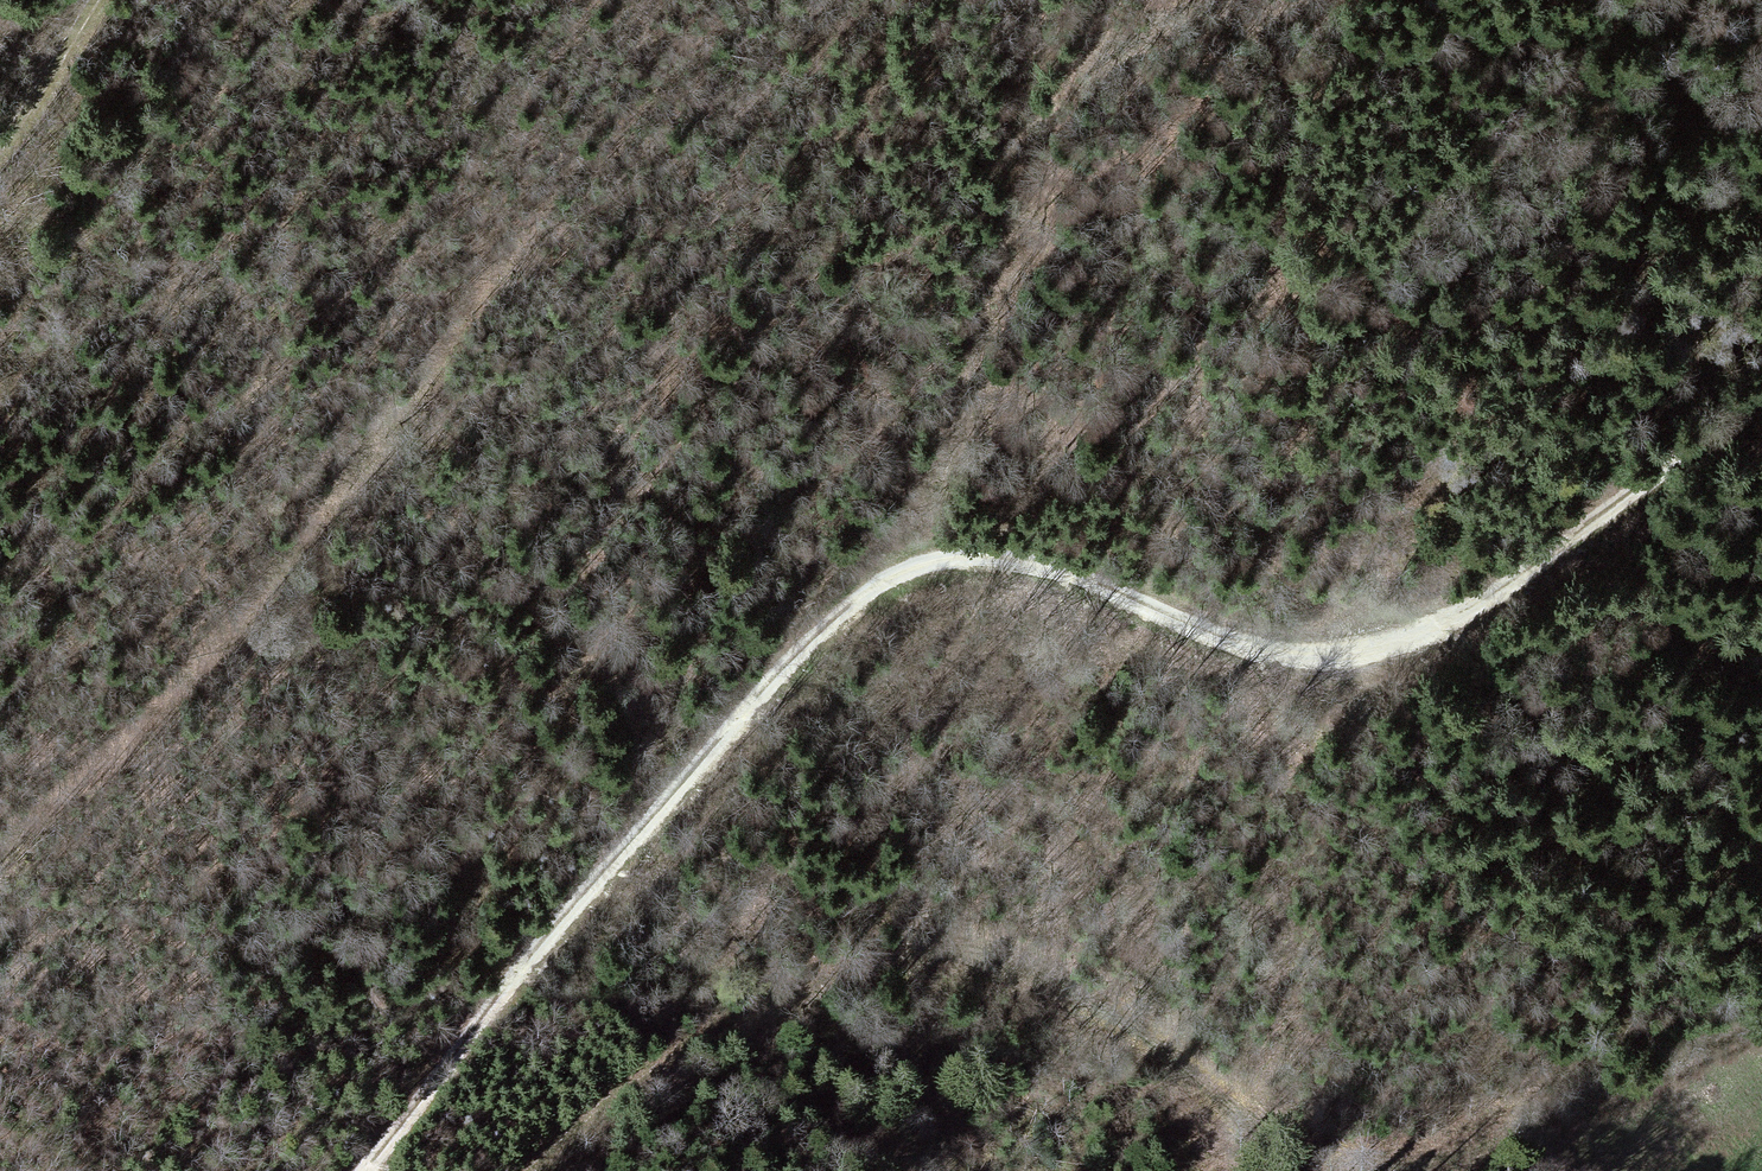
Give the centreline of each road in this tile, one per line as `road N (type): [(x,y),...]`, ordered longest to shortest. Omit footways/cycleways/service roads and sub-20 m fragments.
road 1 (track): [(1761,390),(1570,540),(1467,610),(1396,642),(1355,650),(1254,644),(1064,570),(991,555),(913,564),(878,580),(803,644),(592,880),(366,1170)]
road 2 (track): [(1761,1018),(1489,1138),(1408,1157),(1340,1161),(1269,1136),(1193,1069),(1051,965),(978,943),(928,939),(870,952),(755,1012),(606,1109),(536,1170)]
road 3 (track): [(454,322),(161,701),(91,766),(0,834)]
road 4 (track): [(913,564),(1095,0)]
road 5 (track): [(1076,60),(1296,0)]
road 6 (track): [(105,0),(0,148)]

